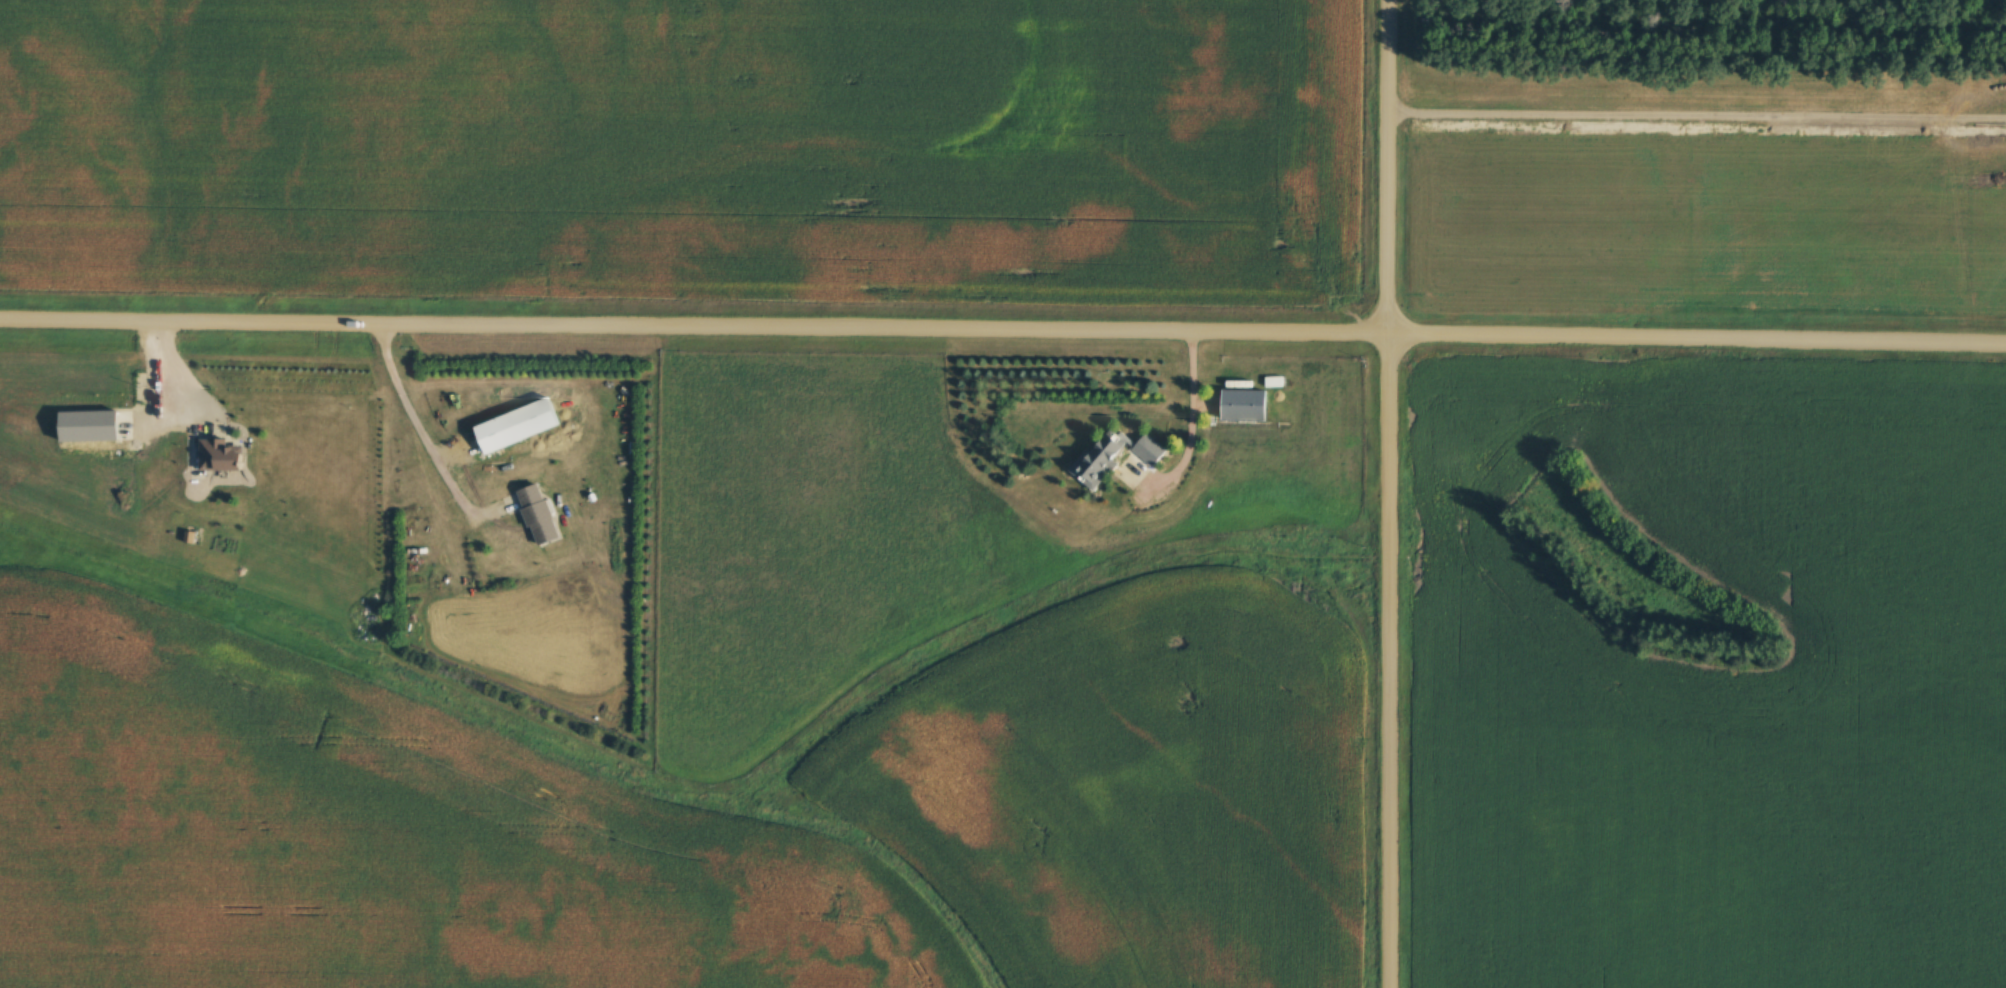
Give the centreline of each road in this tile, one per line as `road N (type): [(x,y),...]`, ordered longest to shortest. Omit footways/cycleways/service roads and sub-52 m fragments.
road 1 (residential): [(2005,342),(0,317)]
road 2 (residential): [(1388,987),(1386,0)]

